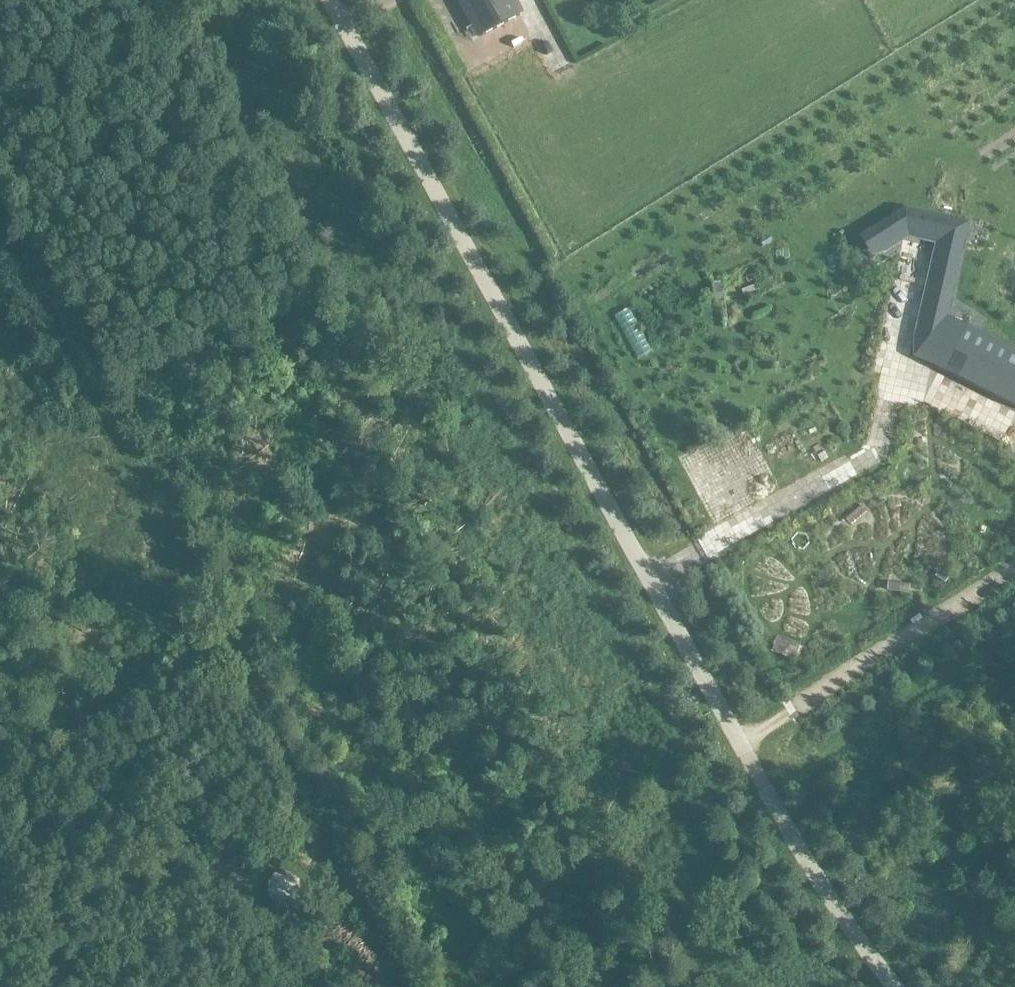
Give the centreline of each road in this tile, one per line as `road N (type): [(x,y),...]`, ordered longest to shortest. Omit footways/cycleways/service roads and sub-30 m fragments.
road 1 (unclassified): [(894,986),(807,862),(332,0)]

